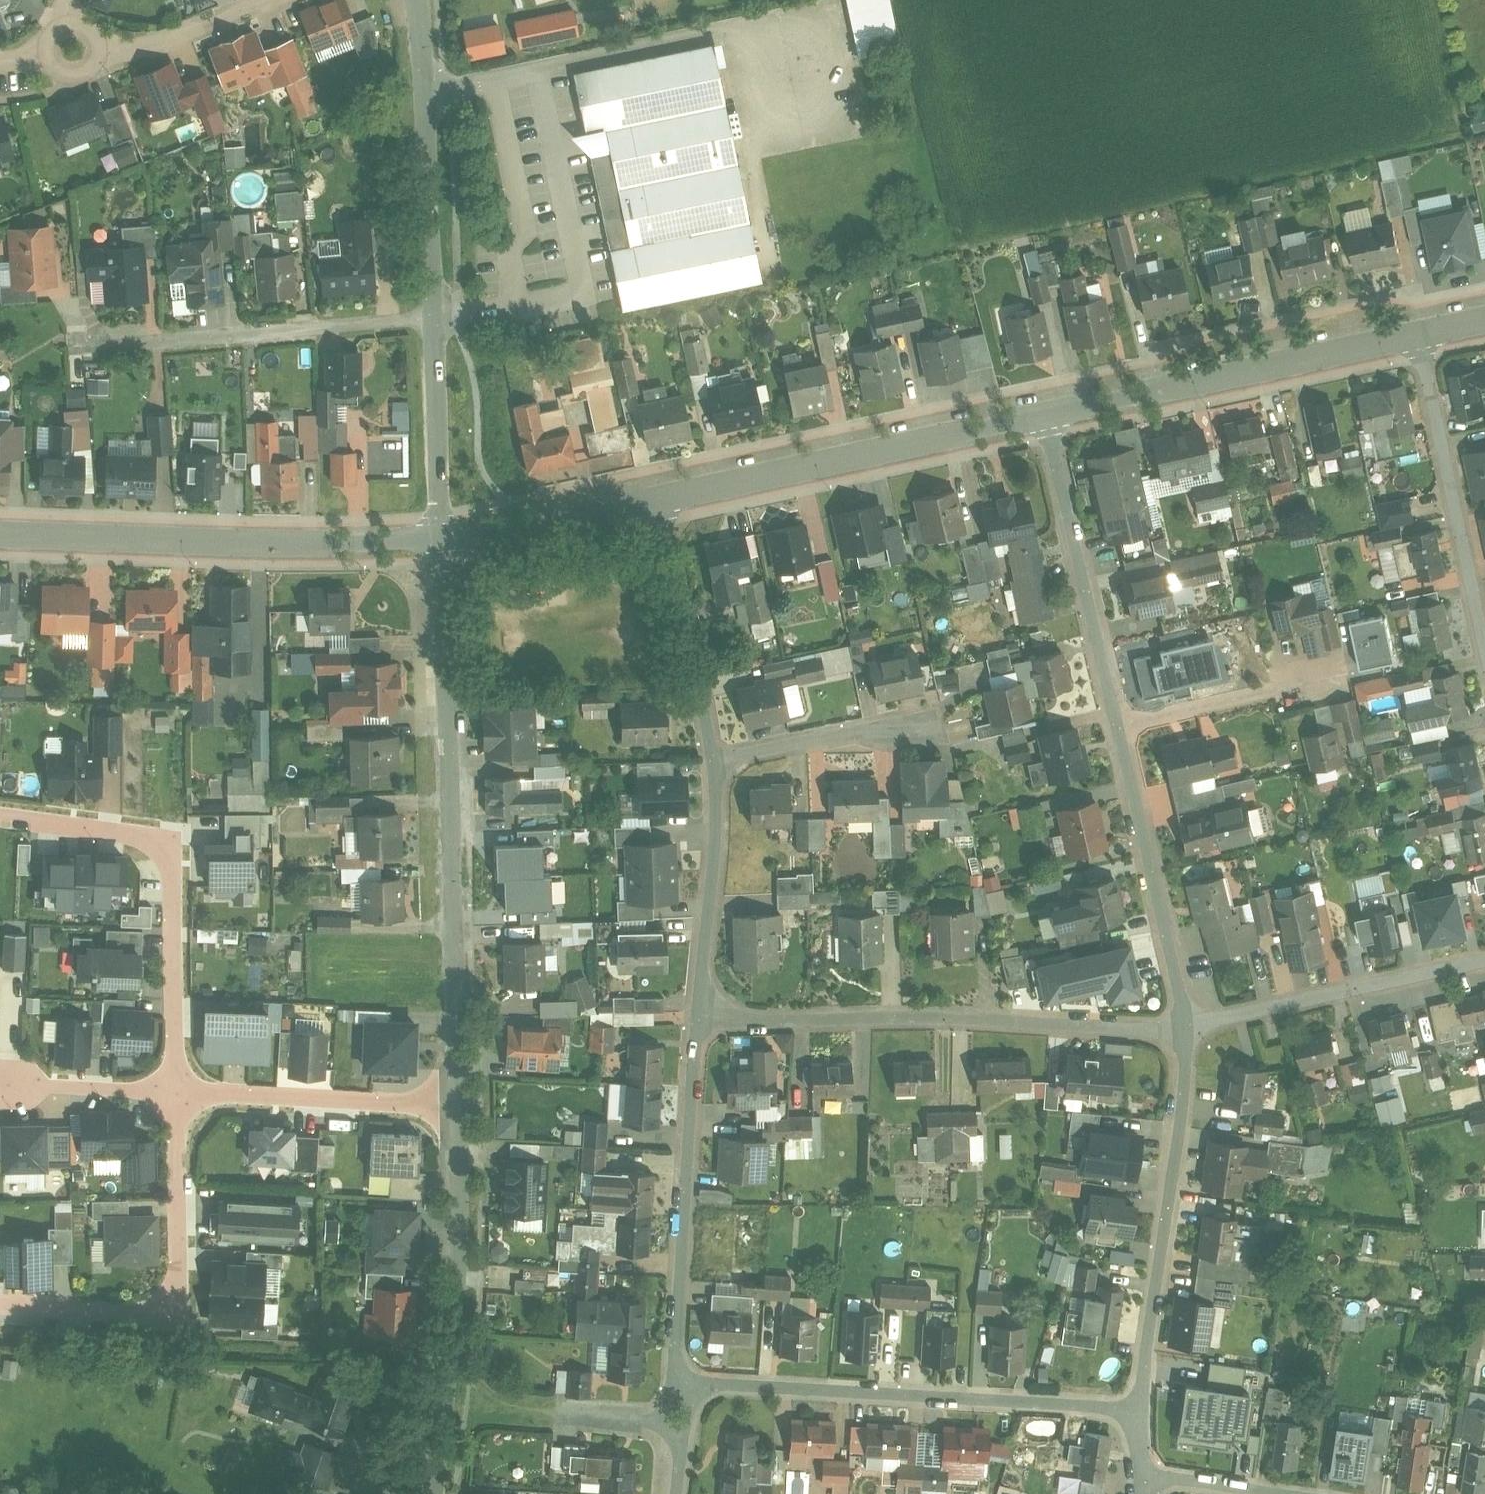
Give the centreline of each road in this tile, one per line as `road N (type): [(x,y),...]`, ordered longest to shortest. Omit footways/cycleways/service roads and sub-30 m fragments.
road 1 (residential): [(460,1110),(439,539)]
road 2 (residential): [(701,1019),(937,1016),(1184,1026)]
road 3 (residential): [(676,1381),(1139,1409)]
road 4 (tertiary): [(439,539),(259,544),(0,536)]
road 5 (residential): [(180,1094),(179,902),(176,862),(162,833),(0,812)]
road 6 (residential): [(0,1312),(156,1313),(184,1291),(180,1094)]
road 7 (tertiary): [(1040,416),(661,499)]
road 8 (tertiary): [(1418,335),(1040,416)]
road 9 (residential): [(1184,1026),(1185,1072),(1139,1409)]
road 10 (residential): [(438,1493),(463,1285),(460,1110)]
road 11 (residential): [(701,1019),(676,1381)]
road 12 (residential): [(1418,335),(1484,663)]
road 13 (residential): [(1040,416),(1118,726)]
road 14 (residential): [(433,315),(415,0)]
road 15 (residential): [(433,315),(119,341)]
road 16 (residential): [(1118,726),(1184,1026)]
road 17 (residential): [(1184,1026),(1484,961)]
road 18 (residential): [(460,1110),(180,1094)]
road 19 (residential): [(661,499),(715,762)]
road 20 (residential): [(715,762),(701,1019)]
road 21 (tertiary): [(661,499),(531,529),(439,539)]
road 22 (residential): [(439,539),(433,315)]
road 23 (residential): [(1118,726),(1323,676)]
road 24 (residential): [(71,57),(138,49),(267,0)]
road 25 (residential): [(715,762),(916,724)]
road 26 (residential): [(180,1094),(24,1082)]
road 27 (residential): [(1145,1475),(1271,1493)]

